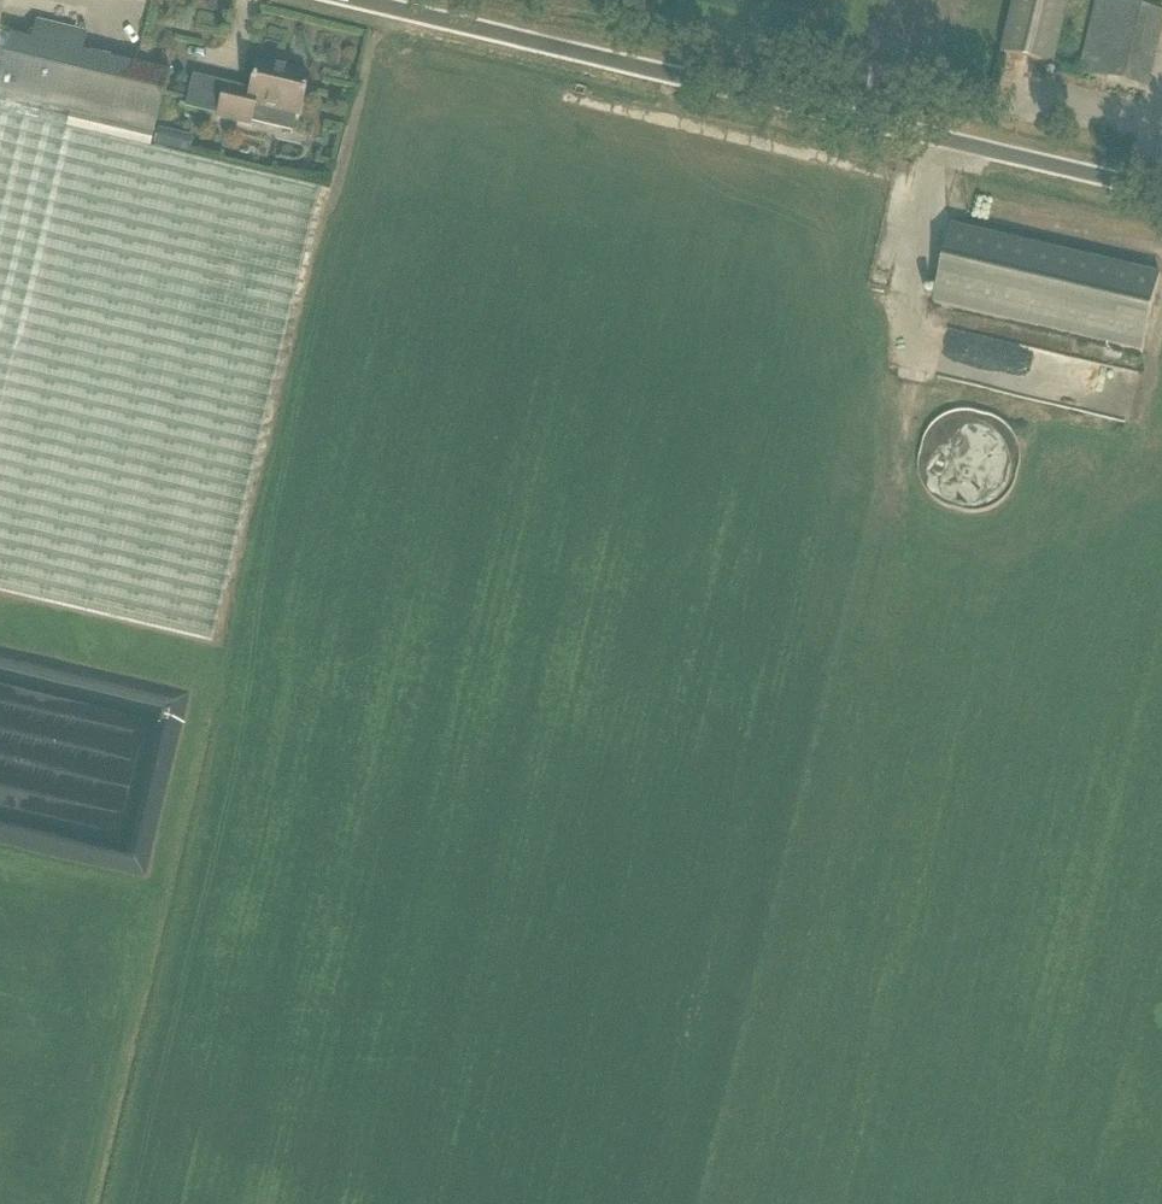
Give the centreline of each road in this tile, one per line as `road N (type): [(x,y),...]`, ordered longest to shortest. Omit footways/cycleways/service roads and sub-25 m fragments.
road 1 (unclassified): [(1161,193),(379,0)]

